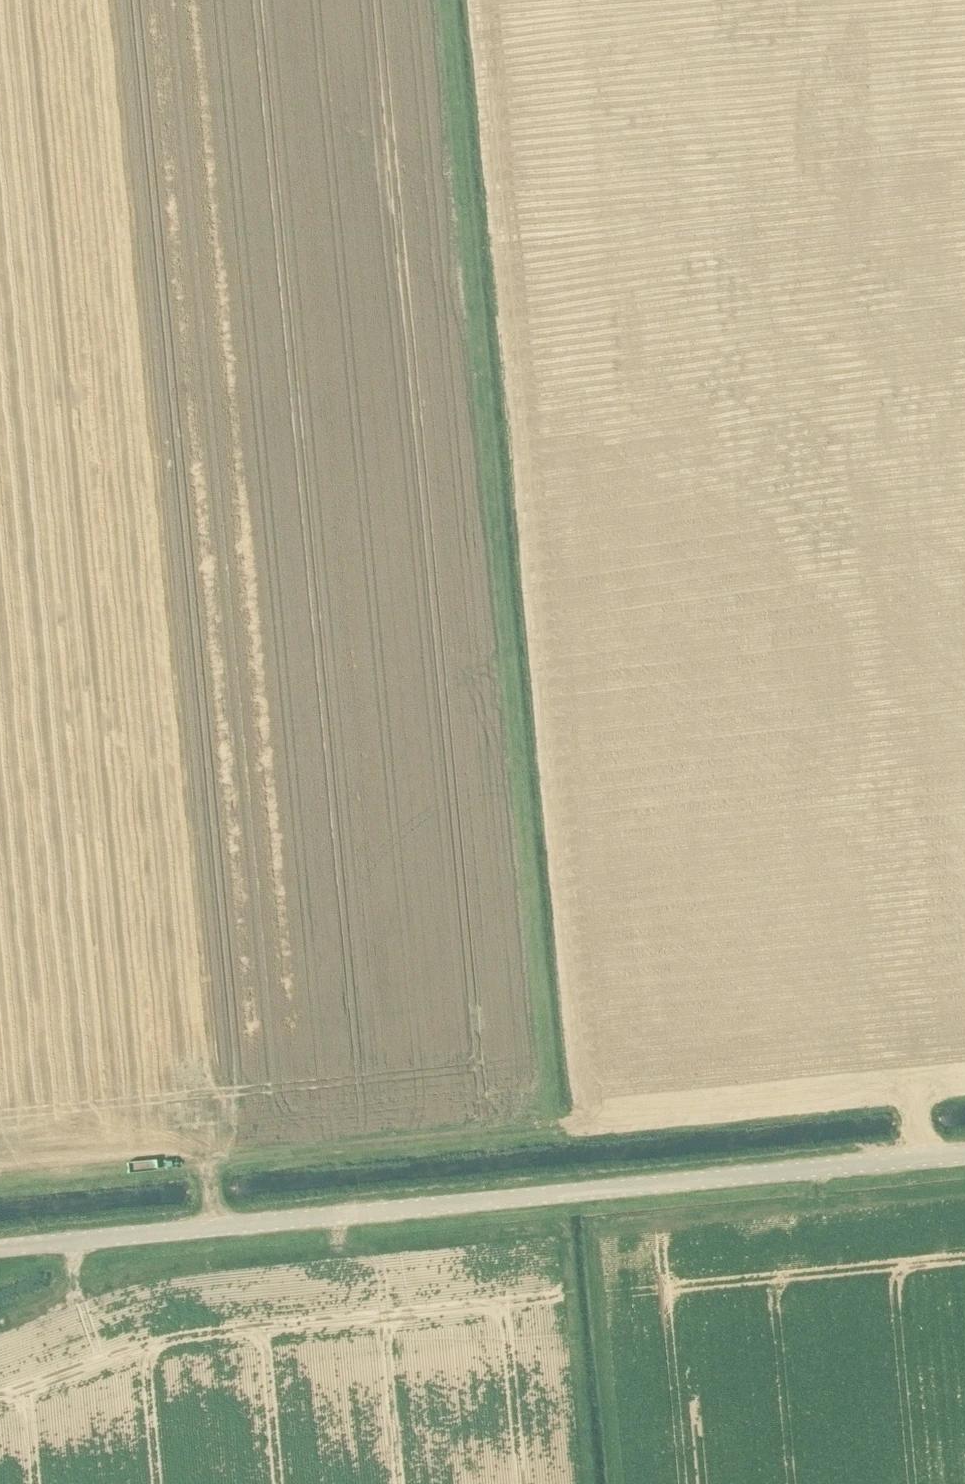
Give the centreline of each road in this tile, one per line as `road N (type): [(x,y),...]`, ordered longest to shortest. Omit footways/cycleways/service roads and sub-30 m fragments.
road 1 (unclassified): [(0,1250),(964,1155)]

